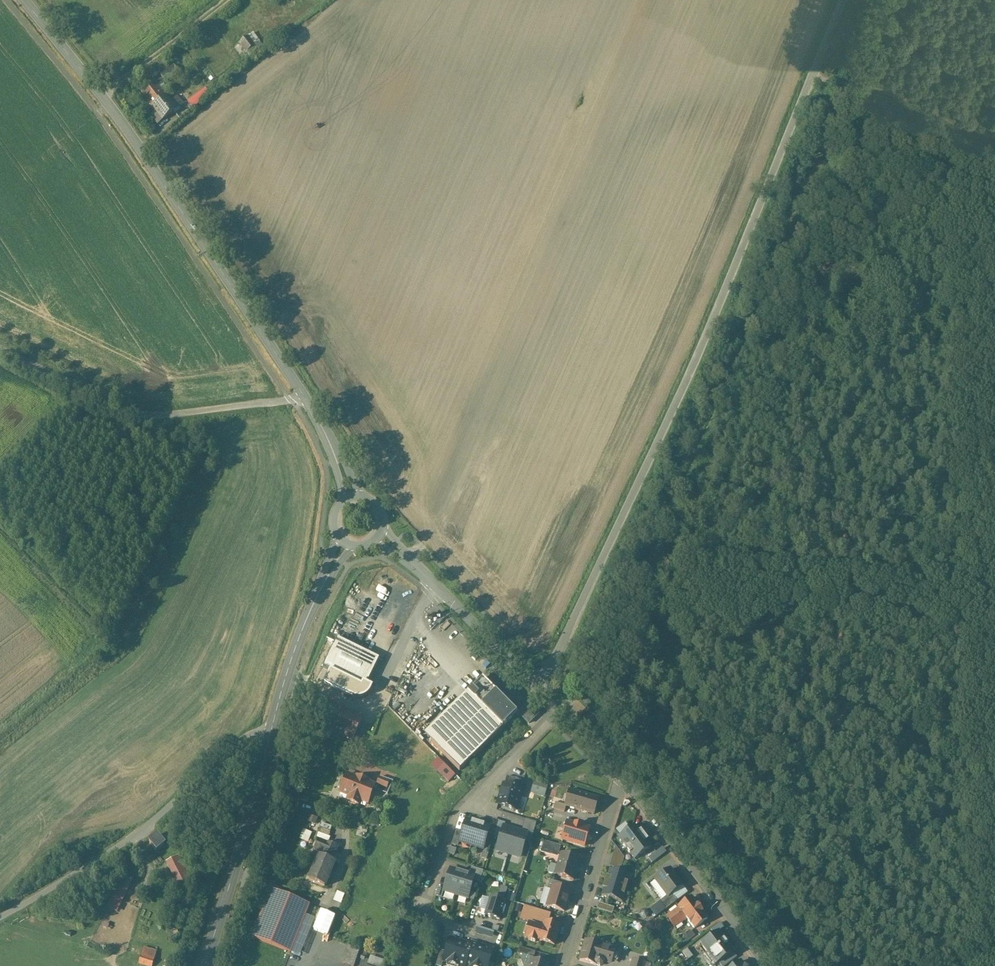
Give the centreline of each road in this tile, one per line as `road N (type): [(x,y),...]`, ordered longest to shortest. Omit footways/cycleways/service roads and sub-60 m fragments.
road 1 (unclassified): [(537,687),(703,344),(845,0)]
road 2 (tertiary): [(304,398),(103,96),(24,0)]
road 3 (unclassified): [(0,917),(133,838),(242,738),(271,730)]
road 4 (unclassified): [(304,398),(130,414),(0,349)]
road 5 (residential): [(560,710),(451,826),(425,913),(472,929)]
road 6 (tertiary): [(204,965),(271,730)]
road 7 (residential): [(770,965),(623,775)]
road 8 (tertiary): [(271,730),(341,541)]
road 9 (residential): [(623,775),(564,965)]
road 10 (track): [(813,80),(892,95),(994,149)]
road 11 (track): [(229,0),(103,96)]
road 12 (residential): [(537,687),(435,584)]

